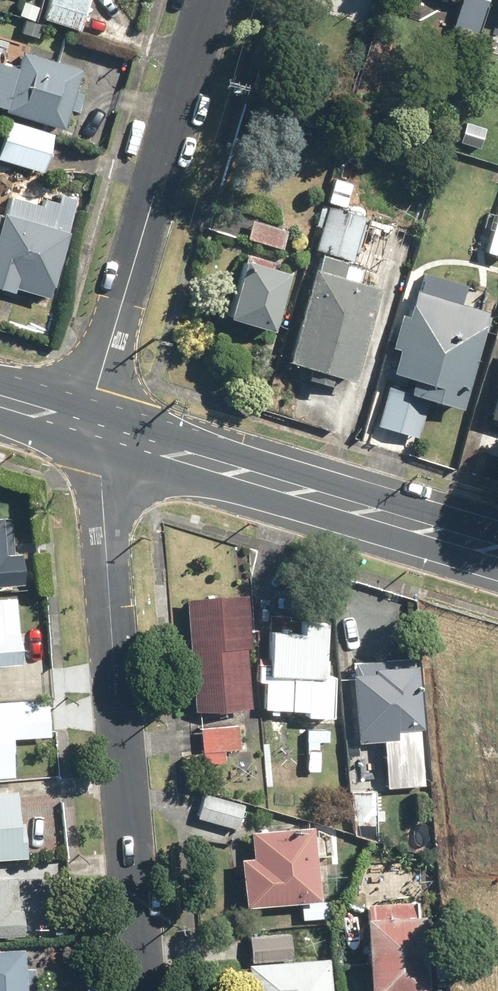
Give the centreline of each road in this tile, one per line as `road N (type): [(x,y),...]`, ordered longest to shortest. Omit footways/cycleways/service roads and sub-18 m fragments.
road 1 (residential): [(98,429),(137,990)]
road 2 (residential): [(212,0),(106,358),(98,429)]
road 3 (primary): [(98,429),(497,550)]

